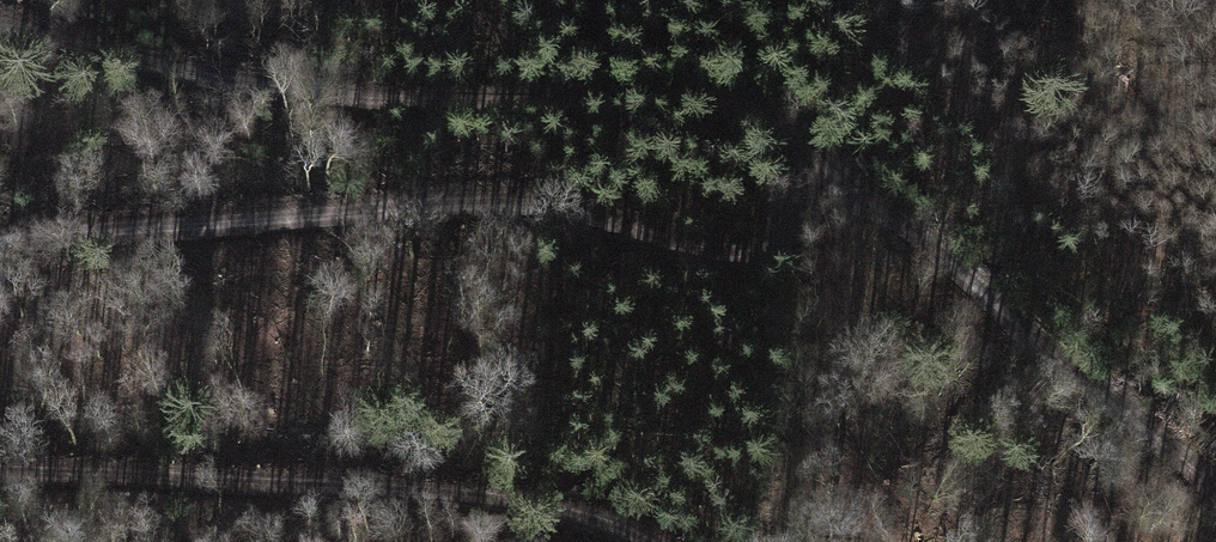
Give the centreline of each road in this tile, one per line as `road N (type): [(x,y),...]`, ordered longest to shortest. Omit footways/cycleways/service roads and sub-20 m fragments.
road 1 (track): [(0,247),(522,210),(724,251),(769,249),(805,224),(825,184),(814,152),(773,122),(711,107),(335,102),(0,25)]
road 2 (track): [(645,541),(611,524),(453,498),(0,475)]
road 3 (track): [(825,184),(888,205),(1215,481)]

